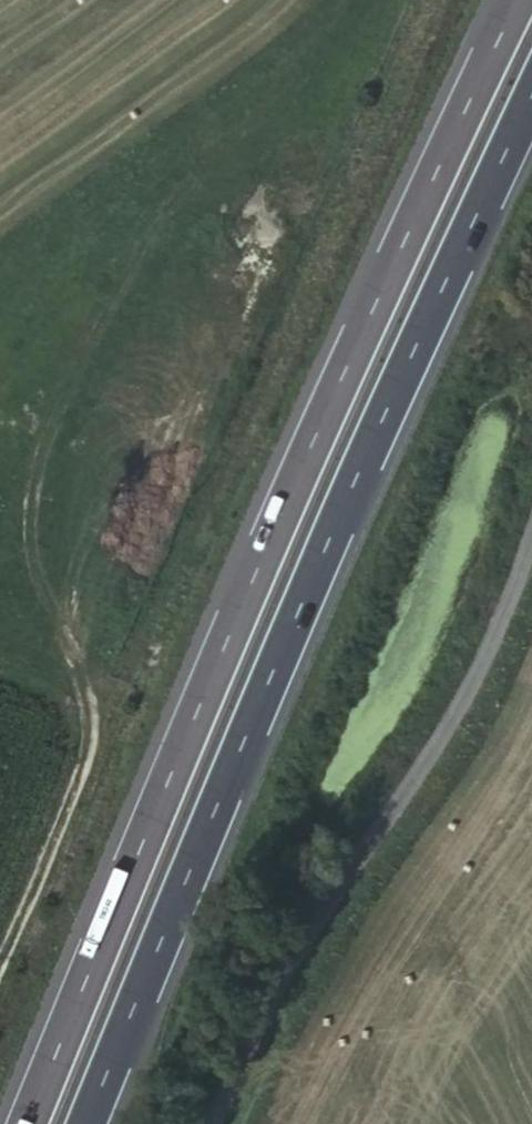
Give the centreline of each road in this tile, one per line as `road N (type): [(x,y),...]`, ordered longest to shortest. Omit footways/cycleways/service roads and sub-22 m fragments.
road 1 (motorway): [(509,0),(327,372),(20,1123)]
road 2 (motorway): [(95,1123),(397,383),(531,102)]
road 3 (residential): [(204,1123),(251,1010),(423,751),(477,649),(531,515)]

